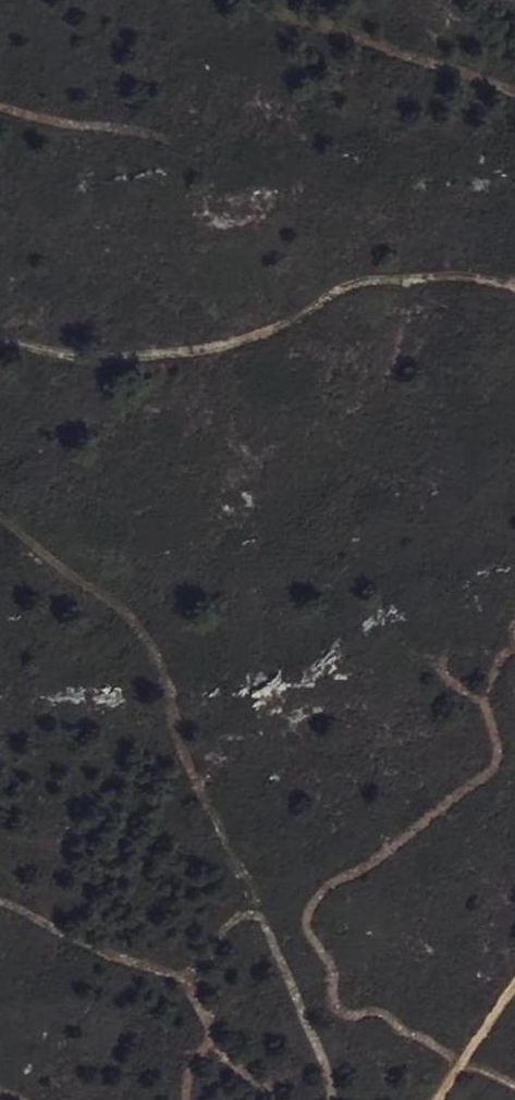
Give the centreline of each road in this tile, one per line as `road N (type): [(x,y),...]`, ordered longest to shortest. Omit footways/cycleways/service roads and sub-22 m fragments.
road 1 (track): [(514,986),(428,1099)]

